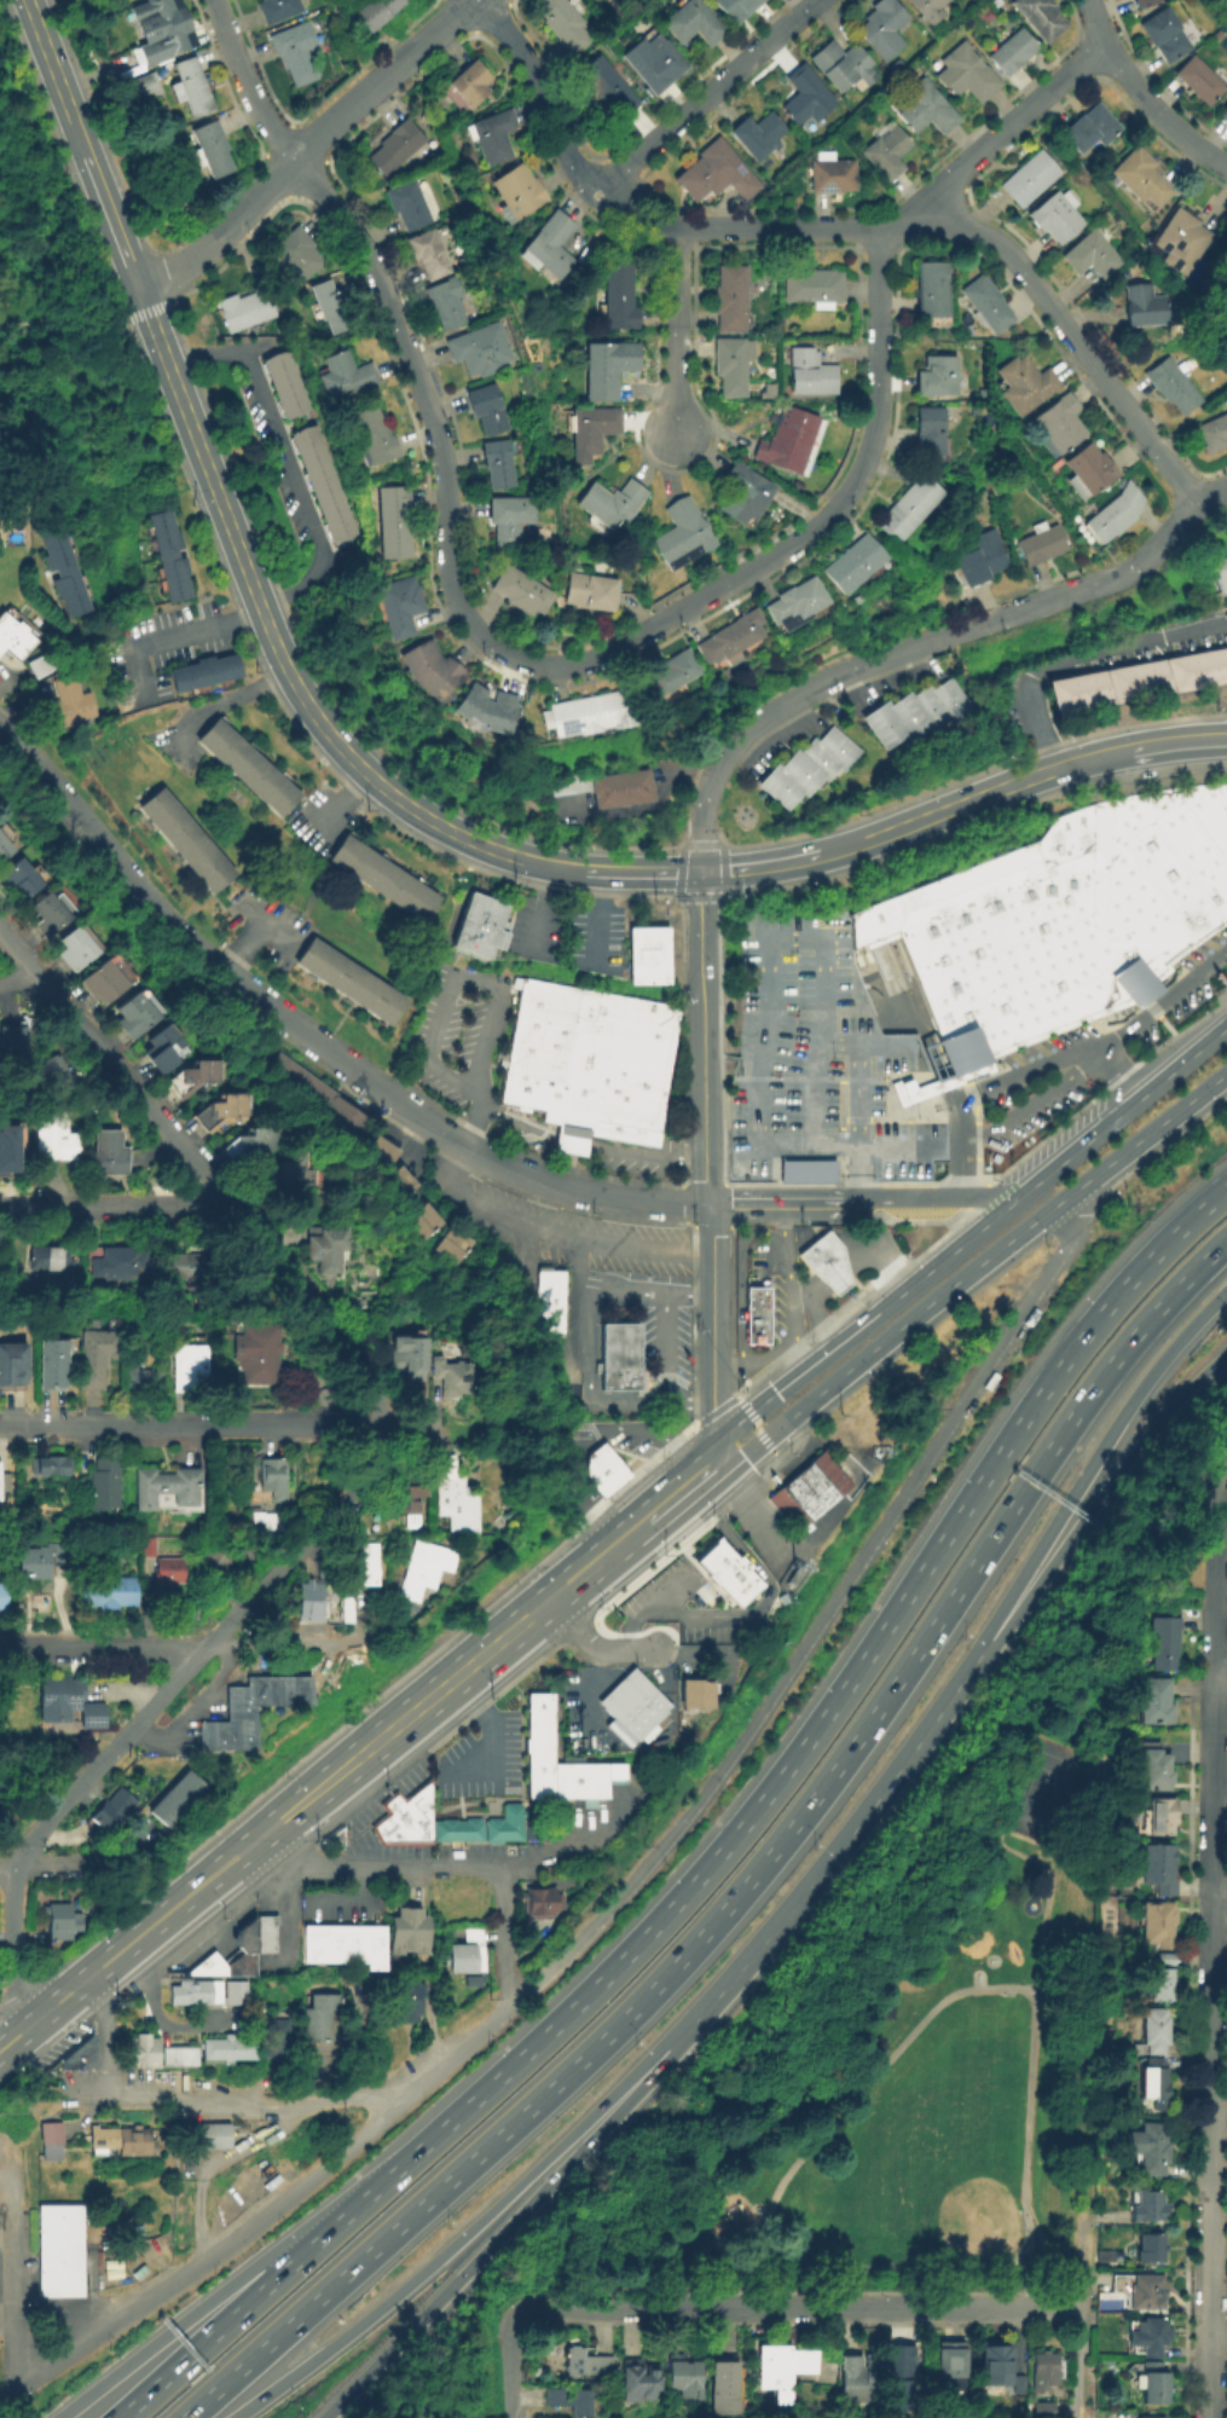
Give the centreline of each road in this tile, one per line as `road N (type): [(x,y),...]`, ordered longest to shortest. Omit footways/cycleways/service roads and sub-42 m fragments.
road 1 (residential): [(1069,1197),(1076,1215),(1061,1254),(742,1745),(613,1905),(516,2001),(254,2228),(0,2400)]
road 2 (motorway): [(179,2417),(613,2025),(708,1922),(903,1668),(1131,1334),(1226,1235)]
road 3 (residential): [(907,226),(880,258),(879,421),(845,502),(795,544),(594,663),(534,666),(502,653),(464,612),(450,579),(442,457),(417,369),(357,231),(293,163)]
road 4 (motorway): [(1226,1186),(1106,1301),(824,1714),(717,1851),(452,2117)]
road 5 (residential): [(1214,1676),(1208,2417)]
road 6 (secondary): [(145,313),(297,694),(348,757),(395,798),(463,838),(522,858)]
road 7 (primary): [(717,1460),(745,1456),(1226,1074)]
road 8 (residential): [(0,931),(369,1386),(378,1424)]
road 9 (motorway): [(236,2417),(441,2260),(690,2027)]
road 10 (residential): [(378,1424),(371,1464),(25,1845),(11,1873)]
road 11 (motorway): [(318,2417),(671,2059),(690,2027)]
road 12 (motorway): [(452,2117),(415,2136),(53,2417)]
road 13 (residential): [(0,731),(190,947),(357,1074)]
road 14 (motorway): [(974,1666),(1128,1399),(1226,1283)]
road 15 (motorway): [(690,2027),(827,1867),(974,1666)]
road 16 (motorway): [(452,2117),(116,2417)]
road 17 (residential): [(470,0),(189,267),(135,289)]
road 18 (residential): [(0,1427),(378,1424),(436,1431)]
road 19 (residential): [(1082,2308),(670,2309)]
road 20 (motorway): [(974,1666),(1138,1450),(1226,1354)]
road 21 (primary): [(1007,1210),(729,1430),(717,1460)]
road 22 (residential): [(357,1074),(463,1147),(546,1182),(629,1202),(708,1203)]
road 23 (primary): [(357,1758),(644,1522)]
road 24 (residential): [(907,226),(978,231),(1006,247),(1151,441)]
road 25 (tertiary): [(700,869),(708,1203)]
road 26 (residential): [(907,226),(678,231),(595,190)]
road 27 (secondary): [(24,0),(135,289)]
road 28 (residential): [(817,0),(595,190)]
road 29 (residential): [(386,2113),(366,2099),(277,2107),(112,2086)]
road 30 (residential): [(1110,44),(907,226)]
road 31 (residential): [(954,635),(805,694),(753,727),(722,760)]
road 32 (tertiary): [(717,1460),(708,1203)]
road 33 (residential): [(16,2133),(16,2318),(27,2382)]
road 34 (residential): [(493,1872),(312,1865),(267,1832)]
road 35 (primary): [(86,1982),(267,1832)]
road 36 (residential): [(470,0),(528,70),(562,154),(595,190)]
road 37 (residential): [(1092,0),(1153,109),(1226,171)]
road 38 (residential): [(1220,1459),(1214,1676)]
road 39 (primary): [(1164,1081),(1007,1210)]
road 40 (residential): [(203,1650),(0,1650)]
road 41 (residential): [(1079,2417),(1082,2219)]
road 42 (residential): [(678,231),(678,429)]
road 43 (residential): [(216,1190),(190,1207),(31,1208)]
road 44 (secondary): [(873,834),(1051,768)]
road 45 (residential): [(216,0),(255,104),(293,163)]
road 46 (residential): [(375,1639),(203,1650)]
road 47 (tertiary): [(861,1199),(708,1203)]
road 48 (residential): [(11,1873),(17,1982),(41,2017)]
road 49 (tertiary): [(1007,1210),(989,1197),(861,1199)]
road 50 (residential): [(1093,586),(954,635)]
road 51 (residential): [(493,1872),(502,1882),(507,1982),(516,2001)]
road 52 (residential): [(1199,507),(1146,561),(1093,586)]
road 53 (secondary): [(700,869),(826,850)]
road 54 (residential): [(655,1648),(598,1649),(551,1601)]

